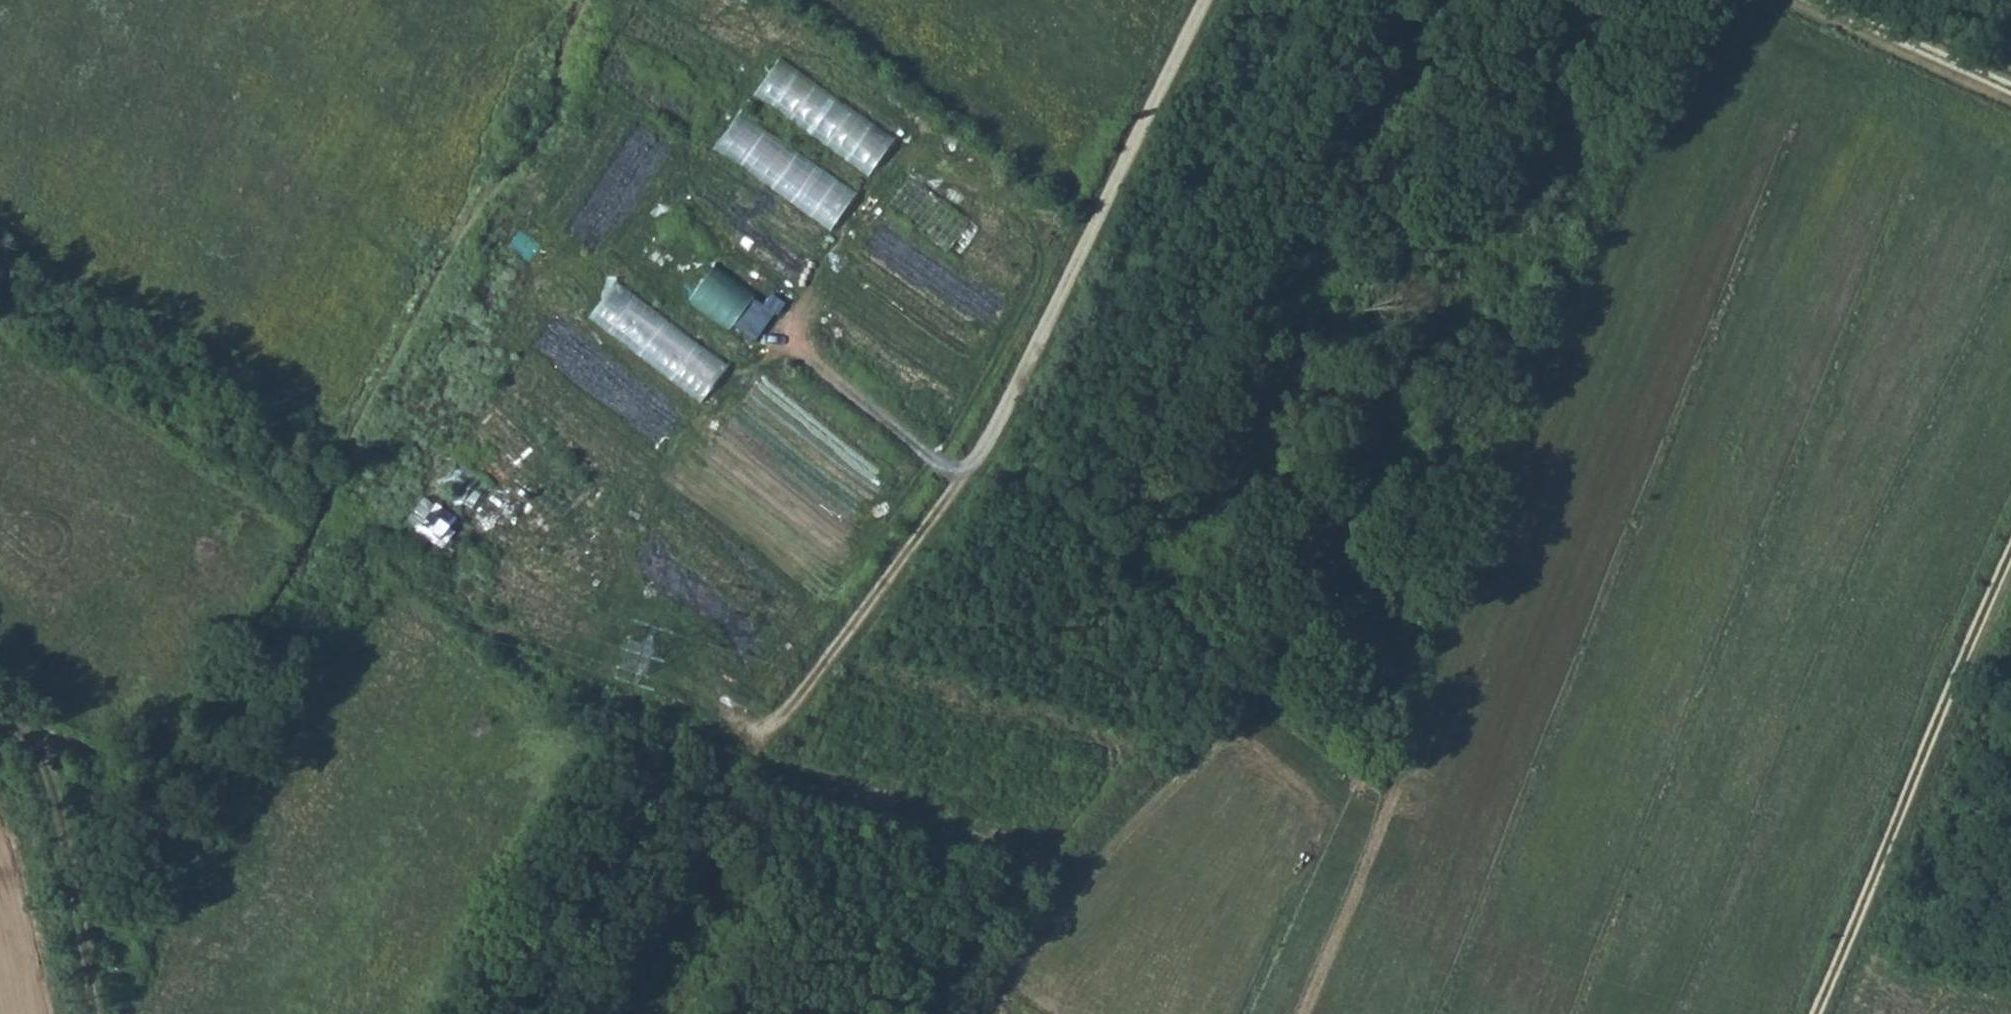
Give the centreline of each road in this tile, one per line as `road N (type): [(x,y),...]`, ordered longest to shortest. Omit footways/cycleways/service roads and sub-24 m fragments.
road 1 (track): [(1209,0),(1014,398),(934,522),(754,761)]
road 2 (track): [(2010,553),(1813,1013)]
road 3 (track): [(0,725),(24,731),(49,764),(95,1013)]
road 4 (track): [(2010,91),(1822,0)]

